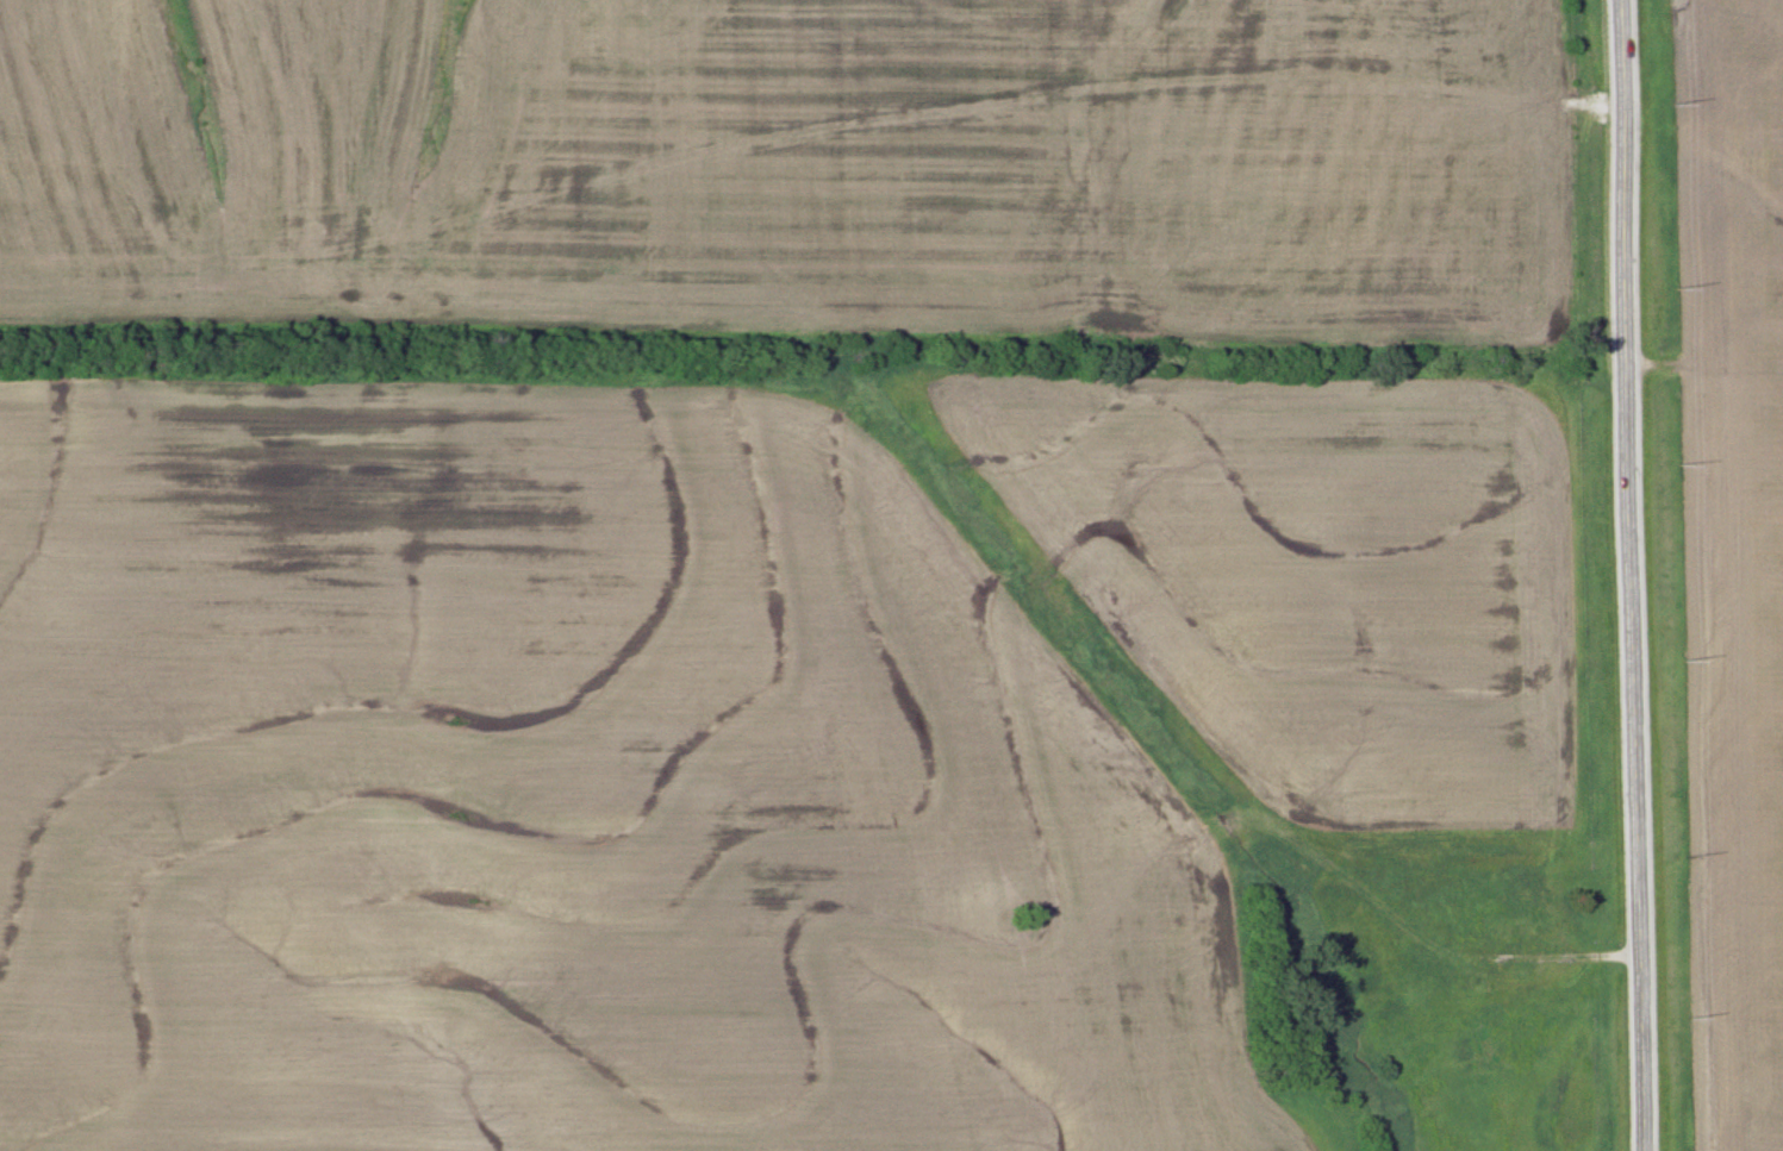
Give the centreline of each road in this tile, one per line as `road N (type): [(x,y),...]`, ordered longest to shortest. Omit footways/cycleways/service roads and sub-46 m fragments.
road 1 (secondary): [(1643,1150),(1616,0)]

